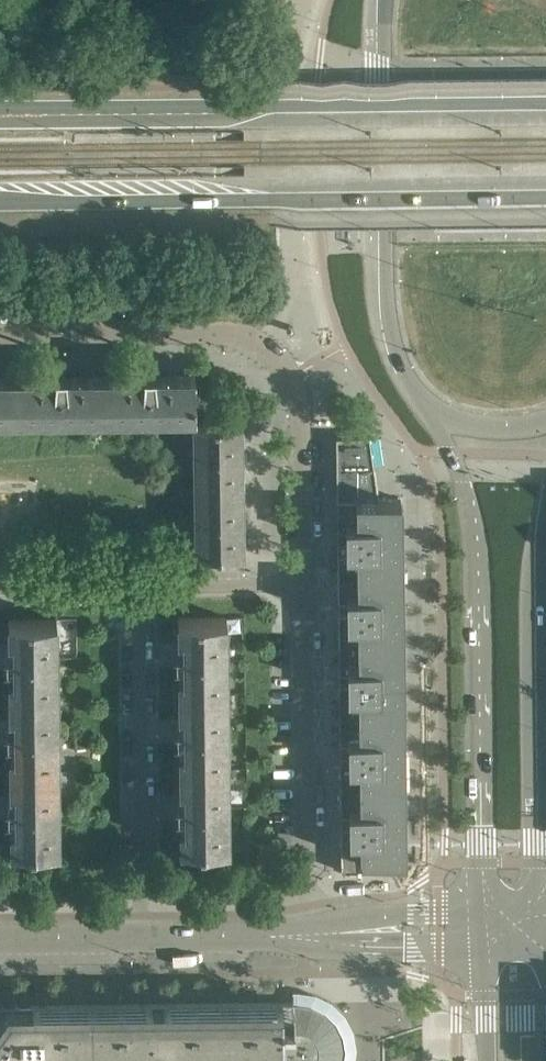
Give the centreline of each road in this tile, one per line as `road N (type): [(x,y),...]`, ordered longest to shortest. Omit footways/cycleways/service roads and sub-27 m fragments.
road 1 (secondary): [(545,102),(0,115)]
road 2 (secondary): [(0,199),(545,196)]
road 3 (secondary): [(431,412),(477,545),(480,929)]
road 4 (unclassified): [(305,580),(307,410),(283,364),(240,326),(0,328)]
road 5 (secondary): [(386,0),(389,314),(405,374),(431,412)]
road 6 (residential): [(146,940),(143,584)]
road 7 (residential): [(307,933),(305,580)]
road 8 (secondary): [(545,728),(545,519)]
road 9 (tertiary): [(480,929),(307,933)]
road 10 (unclassified): [(143,584),(305,580)]
road 11 (tertiary): [(307,933),(146,940)]
road 12 (tertiary): [(146,940),(0,940)]
road 13 (unclassified): [(0,586),(143,584)]
road 14 (secondary): [(480,929),(487,1060)]

